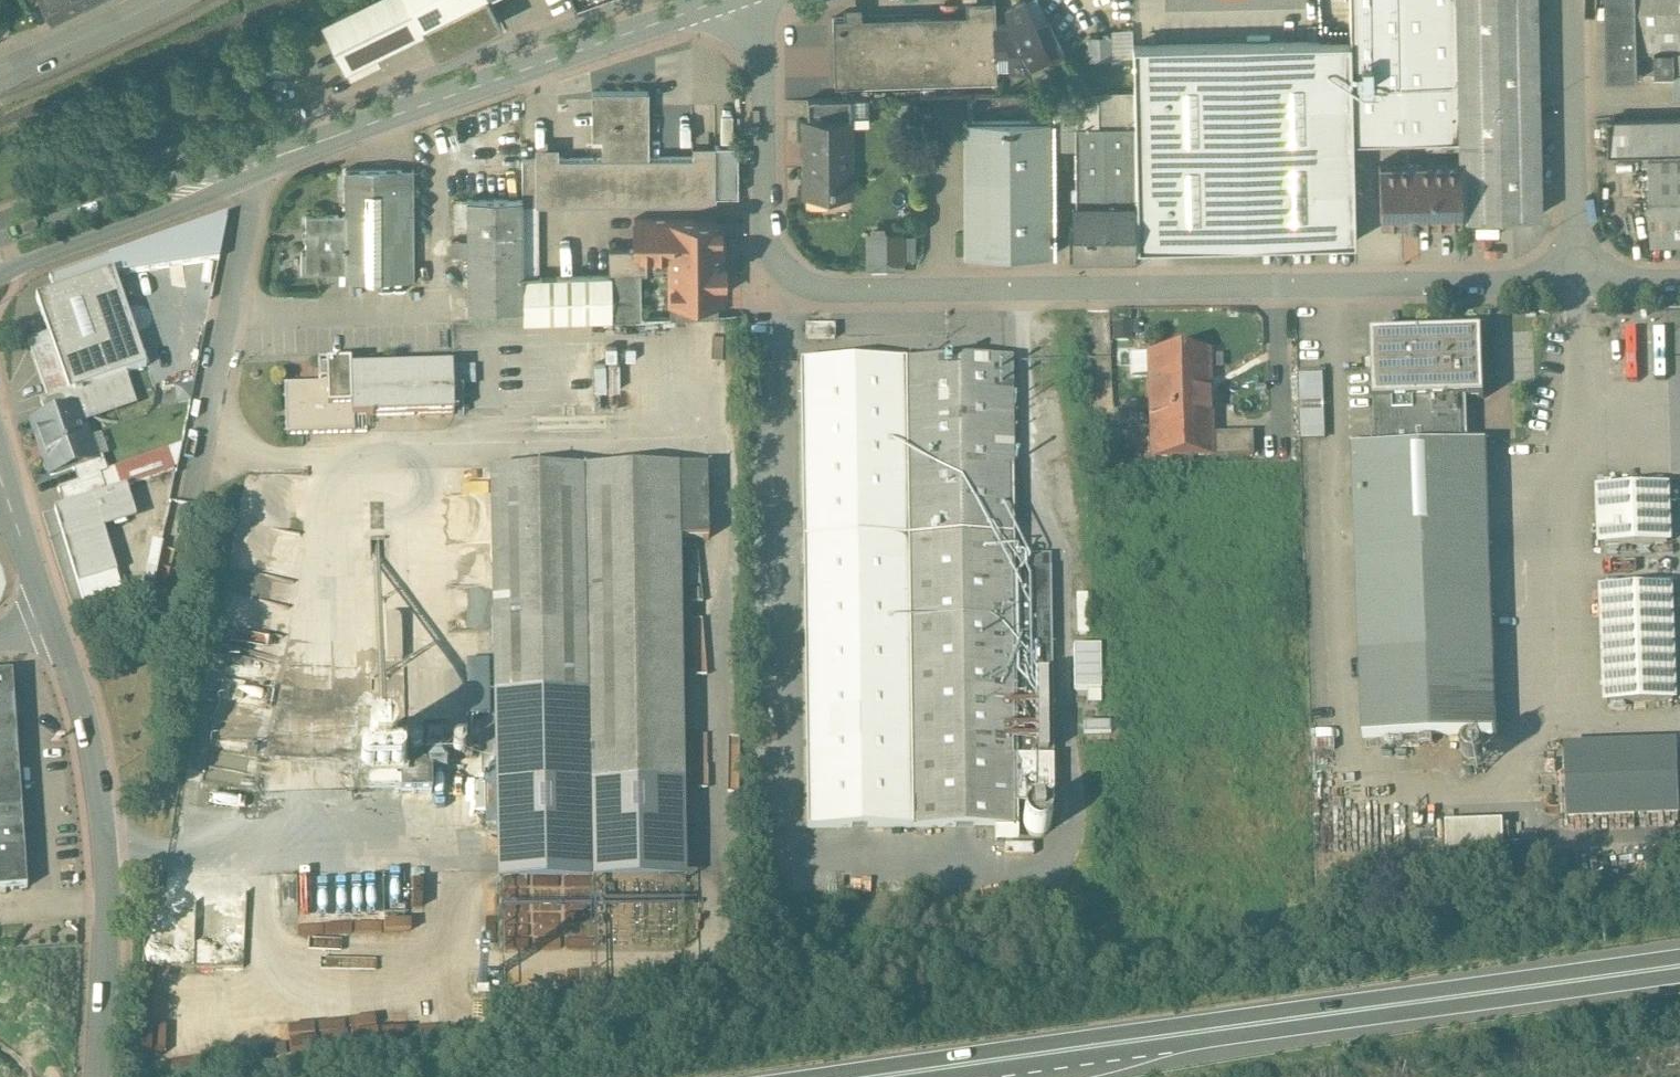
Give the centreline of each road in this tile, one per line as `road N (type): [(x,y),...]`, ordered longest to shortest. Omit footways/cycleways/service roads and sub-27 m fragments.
road 1 (residential): [(1574,279),(812,287),(785,267),(770,234),(756,0)]
road 2 (trunk): [(1679,968),(917,1076)]
road 3 (residential): [(724,0),(258,163)]
road 4 (unclassified): [(98,1076),(107,854),(92,746),(55,637)]
road 5 (unclassified): [(193,503),(258,163)]
road 6 (residential): [(1574,279),(1569,0)]
road 7 (residential): [(258,163),(0,255)]
road 8 (tertiary): [(0,73),(151,0)]
road 9 (unclassified): [(55,637),(0,489)]

